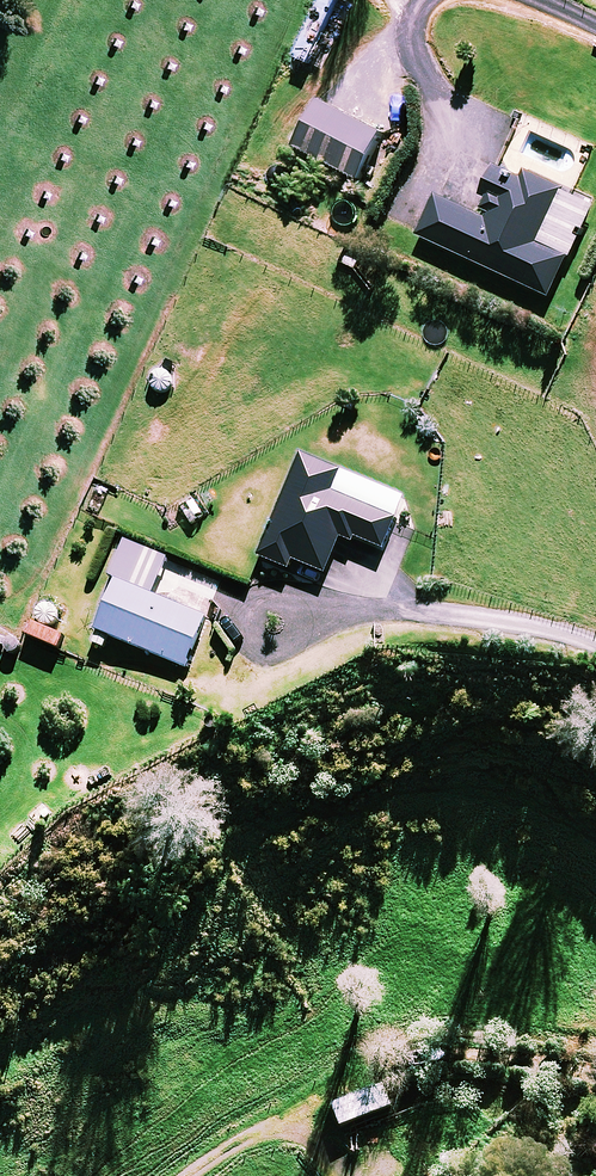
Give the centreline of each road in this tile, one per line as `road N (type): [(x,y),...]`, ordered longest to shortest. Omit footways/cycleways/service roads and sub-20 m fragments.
road 1 (track): [(169,1175),(225,1122),(480,1093),(548,1107),(595,1083)]
road 2 (track): [(595,653),(444,613),(283,604)]
road 3 (track): [(433,0),(413,51),(463,152)]

